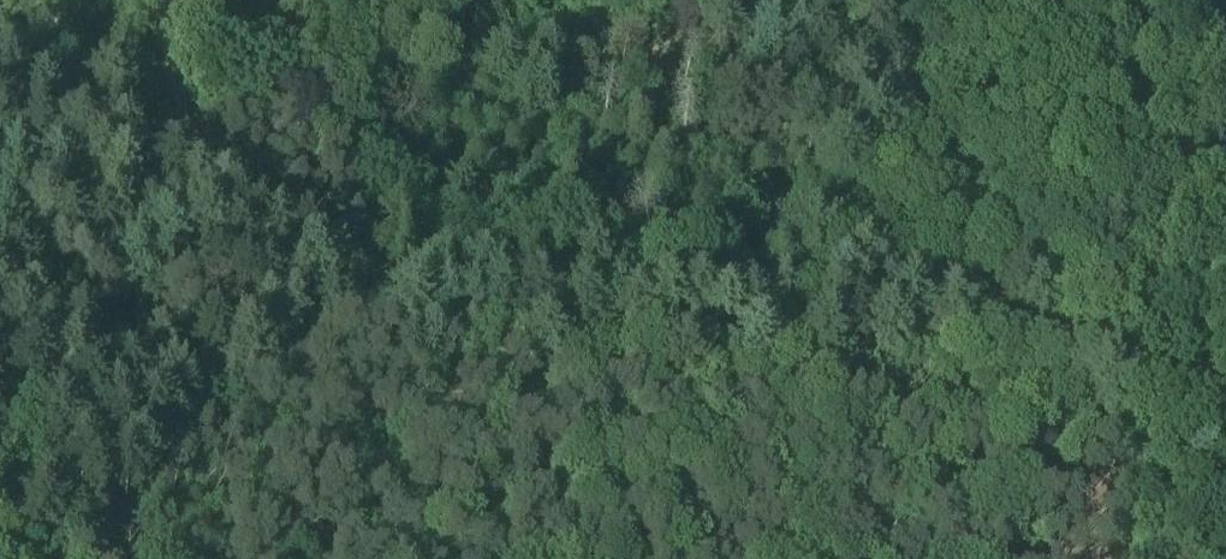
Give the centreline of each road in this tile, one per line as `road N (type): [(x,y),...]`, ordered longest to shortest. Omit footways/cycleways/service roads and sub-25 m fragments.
road 1 (residential): [(1225,448),(1145,0)]

